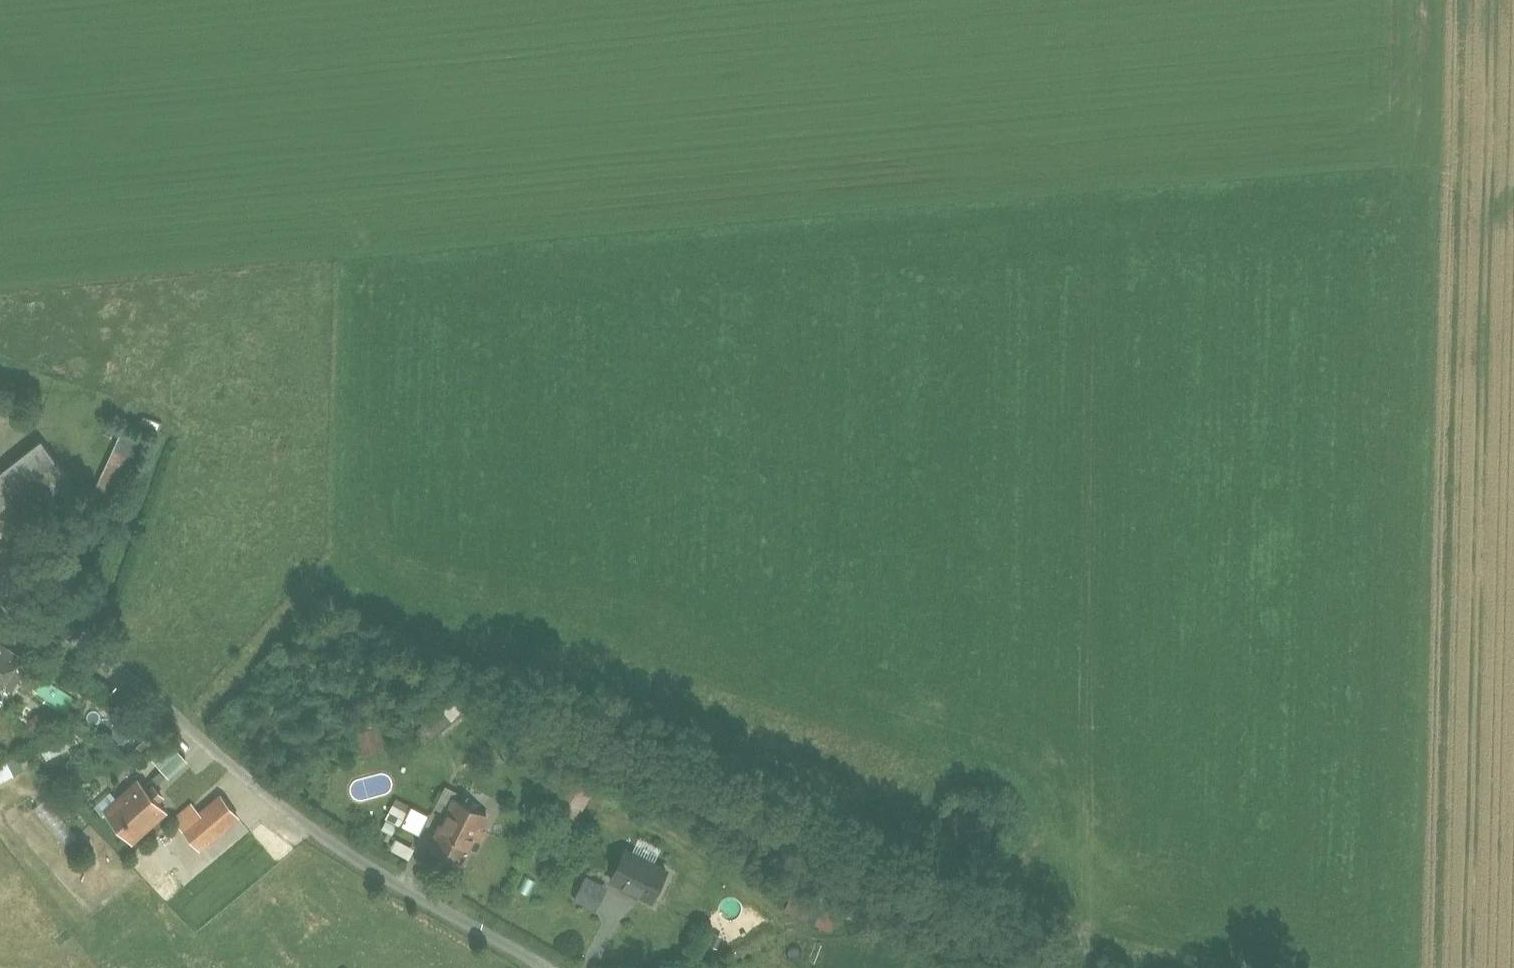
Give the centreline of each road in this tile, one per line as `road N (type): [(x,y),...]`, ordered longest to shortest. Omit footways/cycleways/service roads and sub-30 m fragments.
road 1 (residential): [(548,967),(364,866),(130,673),(0,591)]

